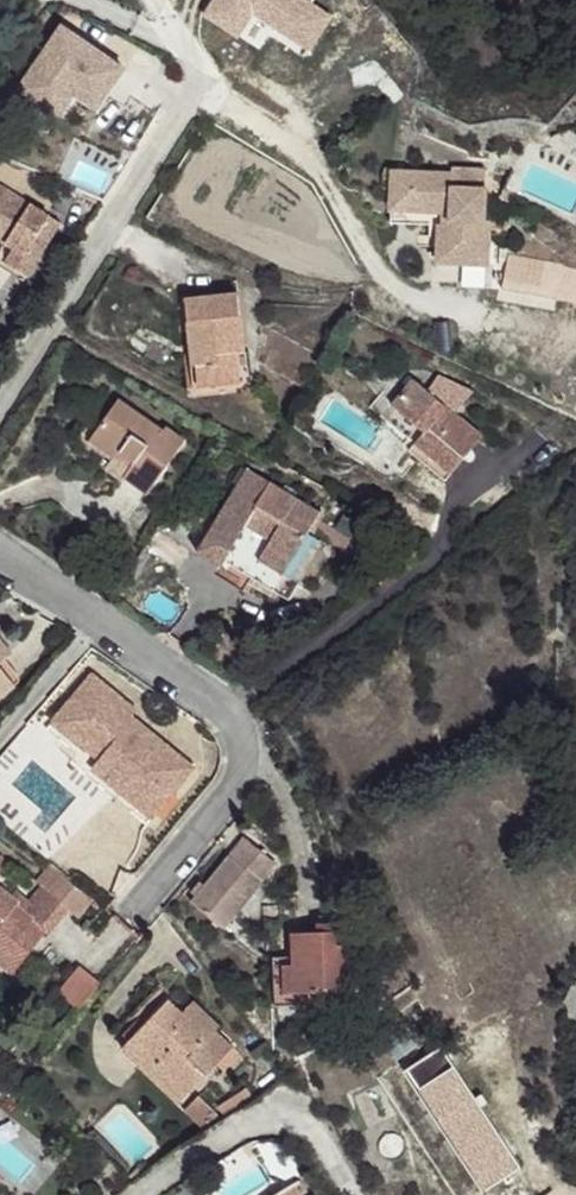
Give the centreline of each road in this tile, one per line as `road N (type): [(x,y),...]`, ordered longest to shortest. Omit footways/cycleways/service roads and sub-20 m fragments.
road 1 (unclassified): [(0,558),(223,705),(244,735),(239,783),(133,912)]

